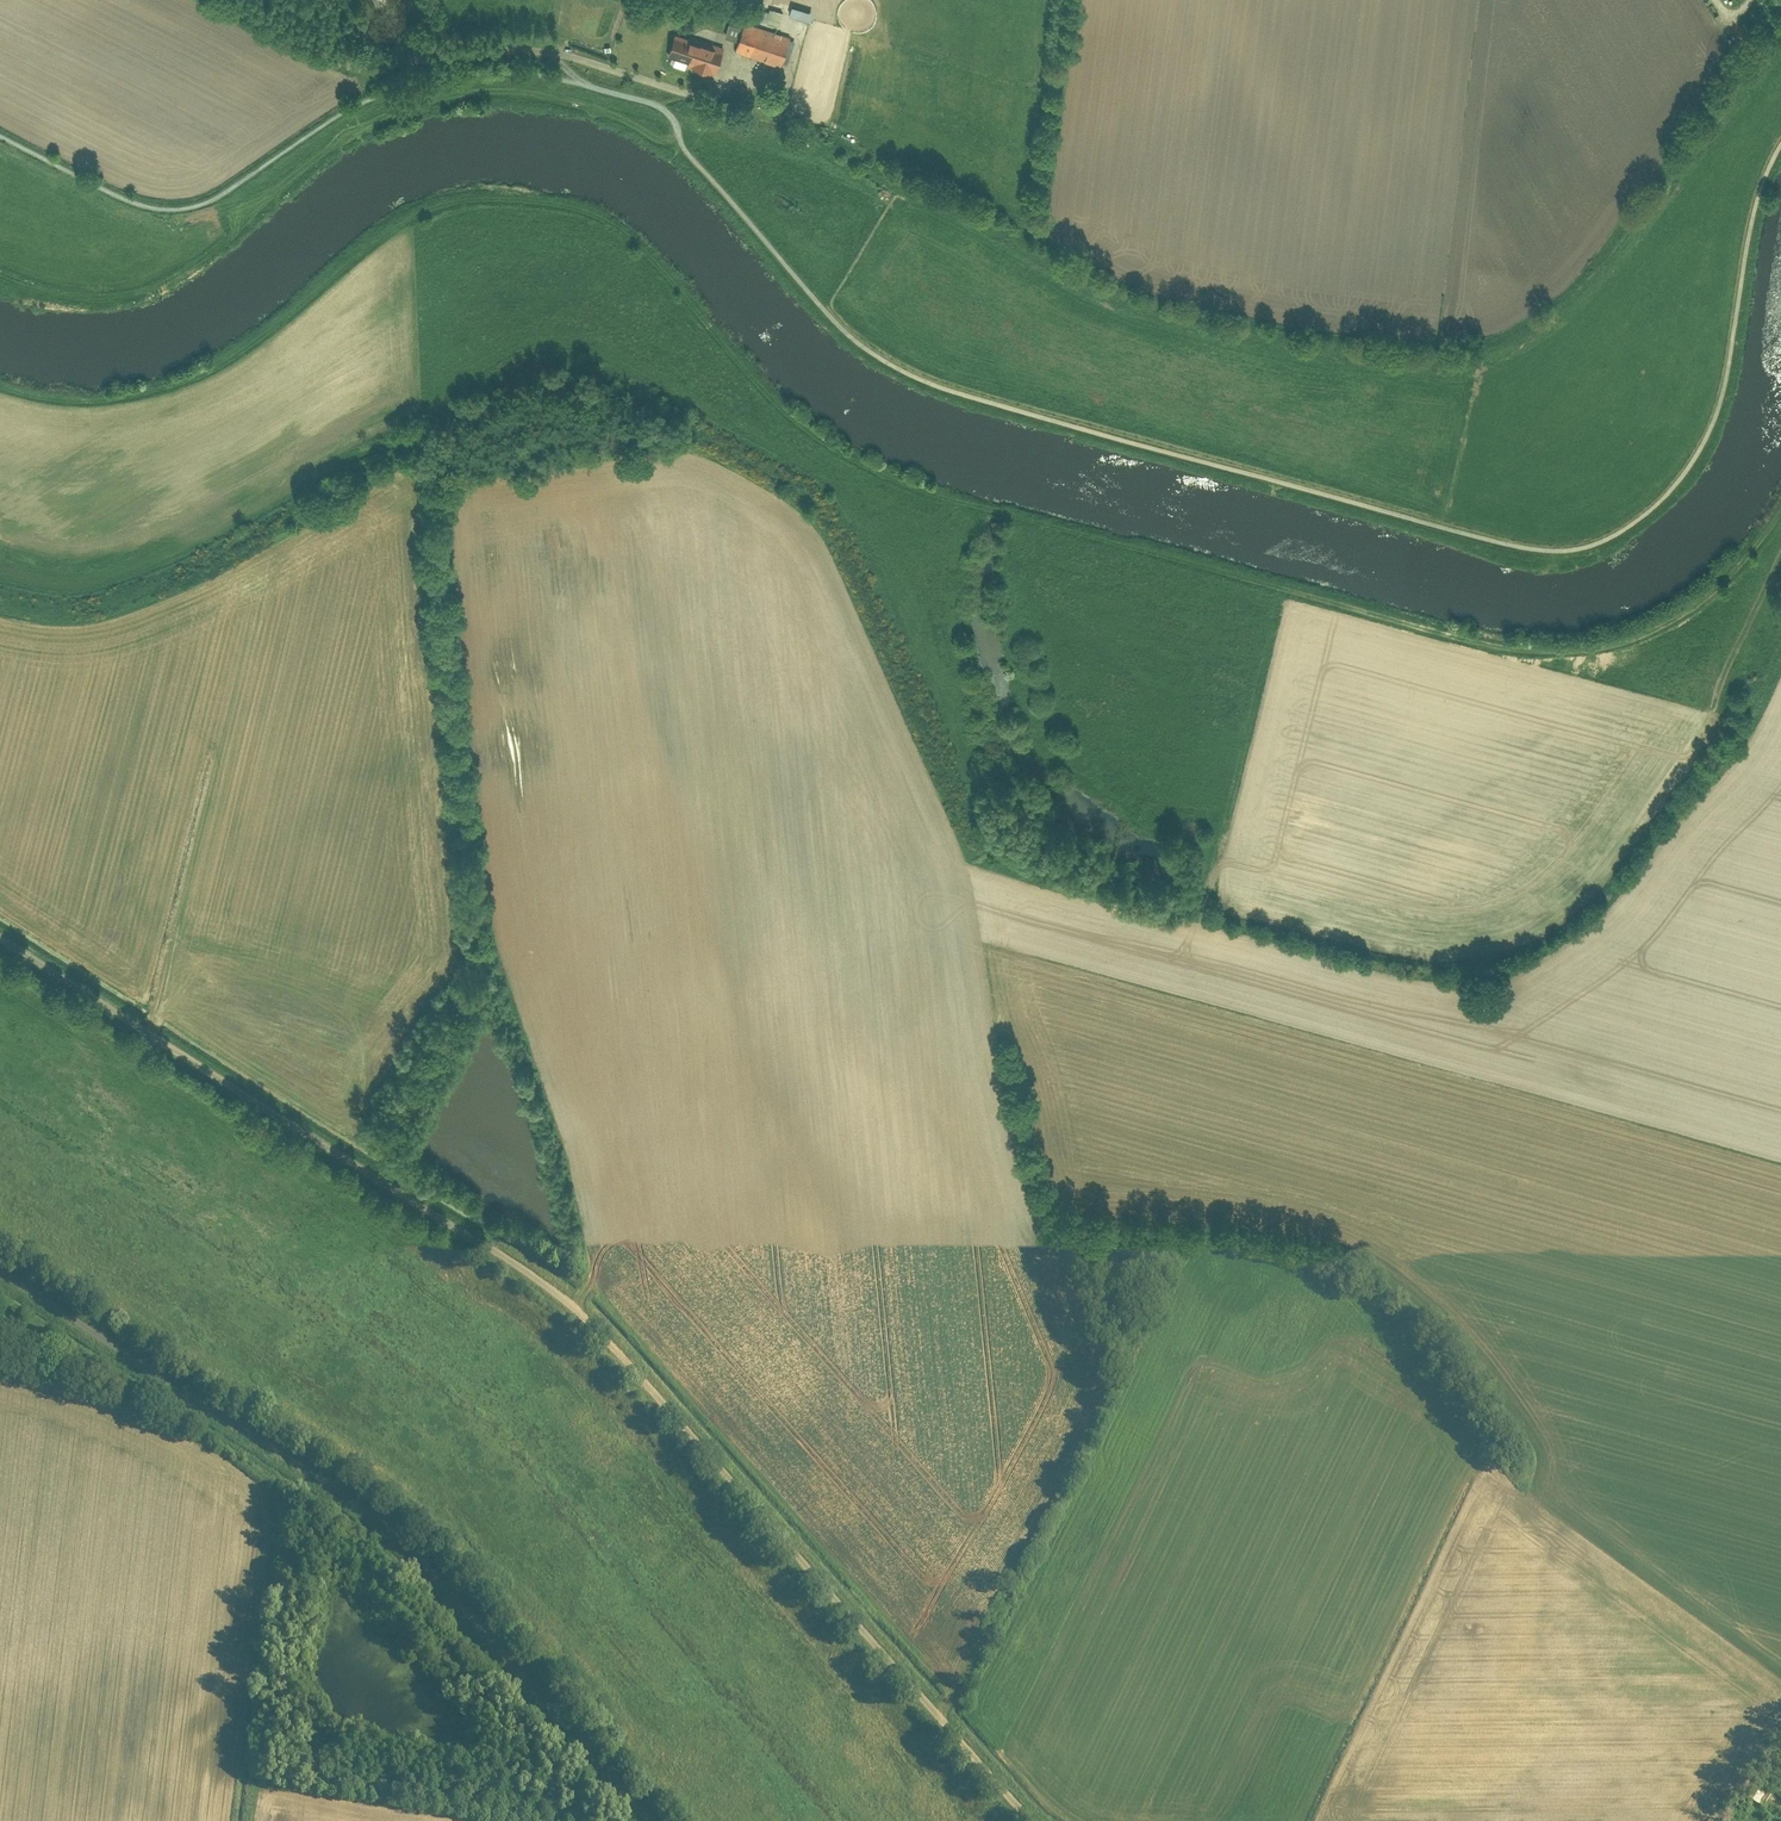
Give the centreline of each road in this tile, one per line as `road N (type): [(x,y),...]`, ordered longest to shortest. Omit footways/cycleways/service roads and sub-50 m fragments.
road 1 (unclassified): [(1028,1820),(631,1353),(0,937)]
road 2 (unclassified): [(650,1820),(395,1531),(0,1266)]
road 3 (residential): [(218,0),(344,66),(556,52),(725,99)]

